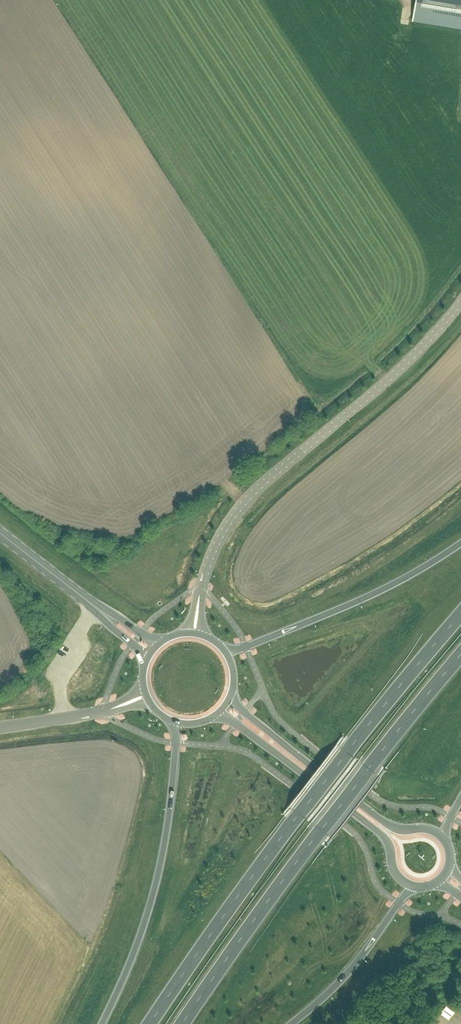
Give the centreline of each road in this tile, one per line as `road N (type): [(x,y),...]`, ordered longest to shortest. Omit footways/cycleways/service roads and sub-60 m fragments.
road 1 (trunk): [(460,615),(262,859),(149,1023)]
road 2 (trunk): [(181,1023),(320,830),(460,655)]
road 3 (tertiary): [(194,634),(215,545),(246,498),(392,376),(460,303)]
road 4 (trunk): [(173,722),(160,865),(101,1023)]
road 5 (secondary): [(217,715),(383,835),(395,874),(414,887)]
road 6 (trunk): [(460,542),(360,600),(225,652)]
road 7 (secondary): [(443,837),(388,826),(231,697)]
road 8 (trunk): [(291,1023),(343,976),(414,887)]
road 9 (unclassified): [(0,727),(146,696)]
road 10 (secondary): [(95,607),(0,532)]

